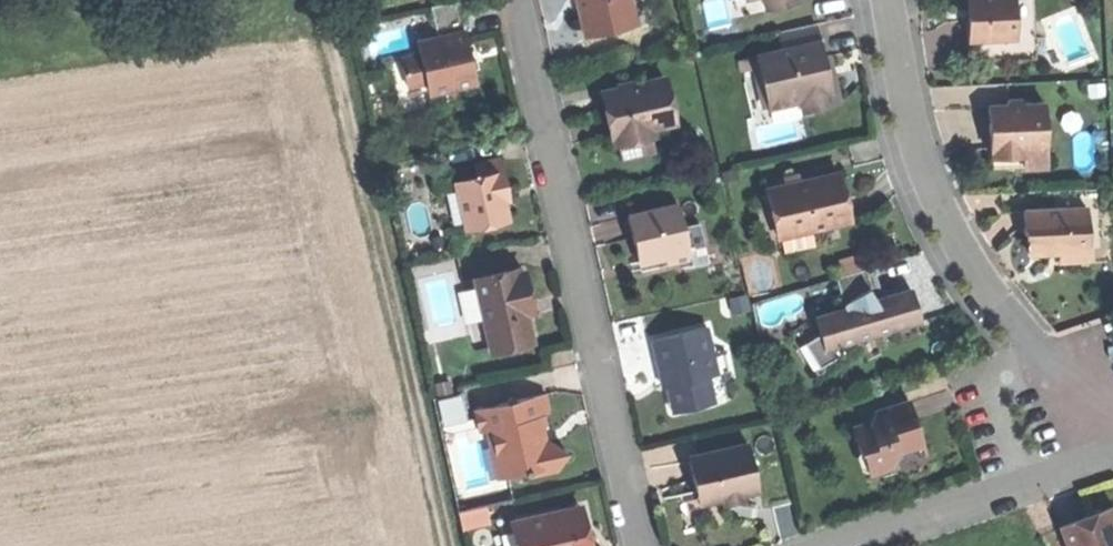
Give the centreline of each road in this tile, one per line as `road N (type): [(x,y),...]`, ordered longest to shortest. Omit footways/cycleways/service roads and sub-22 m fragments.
road 1 (track): [(451,545),(323,0)]
road 2 (residential): [(521,0),(647,545)]
road 3 (residential): [(1112,414),(1021,336),(950,228),(914,144),(886,0)]
road 4 (residential): [(866,545),(1112,464)]

